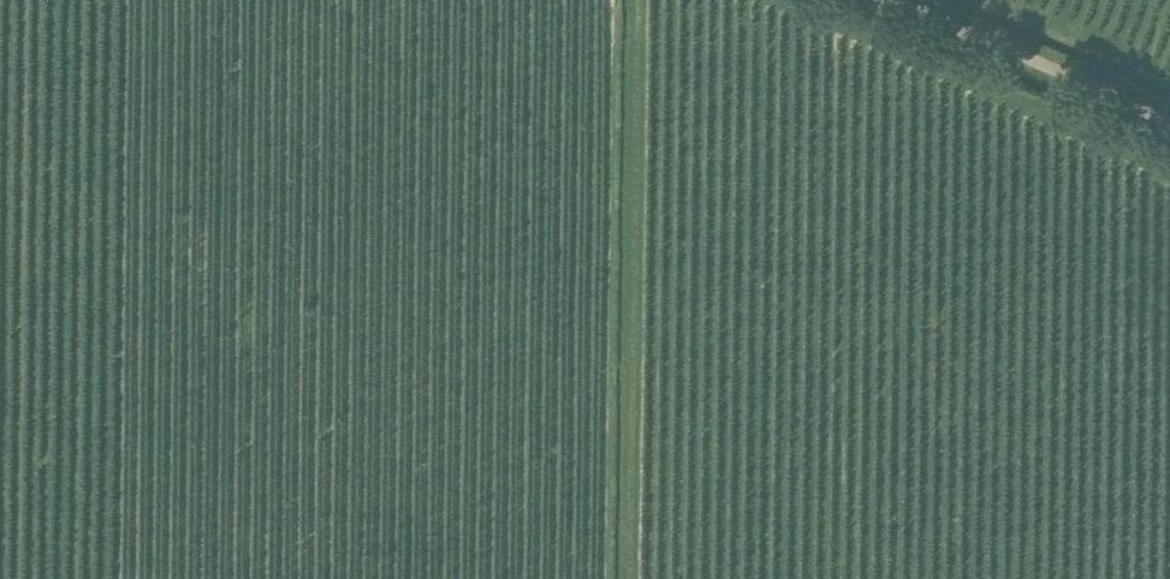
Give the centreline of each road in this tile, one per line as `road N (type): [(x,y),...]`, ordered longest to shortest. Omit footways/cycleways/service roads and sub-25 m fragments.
road 1 (unclassified): [(885,0),(1169,125)]

